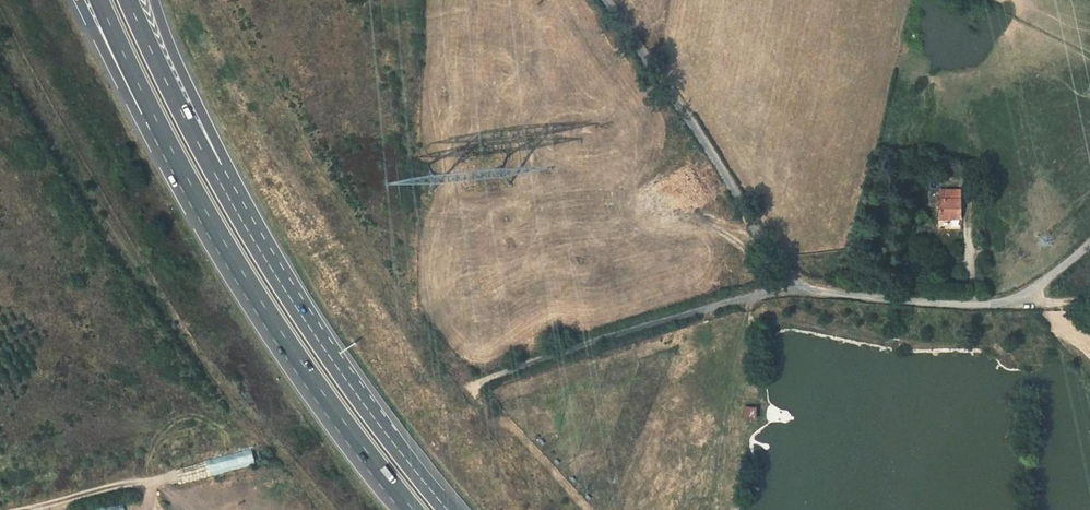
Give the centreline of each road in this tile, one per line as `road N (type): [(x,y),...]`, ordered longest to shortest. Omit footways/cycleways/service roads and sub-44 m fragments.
road 1 (unclassified): [(602,0),(804,288),(974,305),(1019,298),(1089,241)]
road 2 (track): [(586,509),(473,385),(716,307),(804,288)]
road 3 (motorway): [(151,113),(238,277),(408,509)]
road 4 (motorway): [(445,509),(331,359),(213,169)]
road 5 (track): [(262,451),(26,509)]
road 6 (motorway): [(213,169),(128,0)]
road 7 (motorway): [(213,169),(212,134),(154,0)]
road 8 (motorway): [(79,0),(124,89),(151,113)]
road 9 (motorway): [(103,0),(151,113)]

